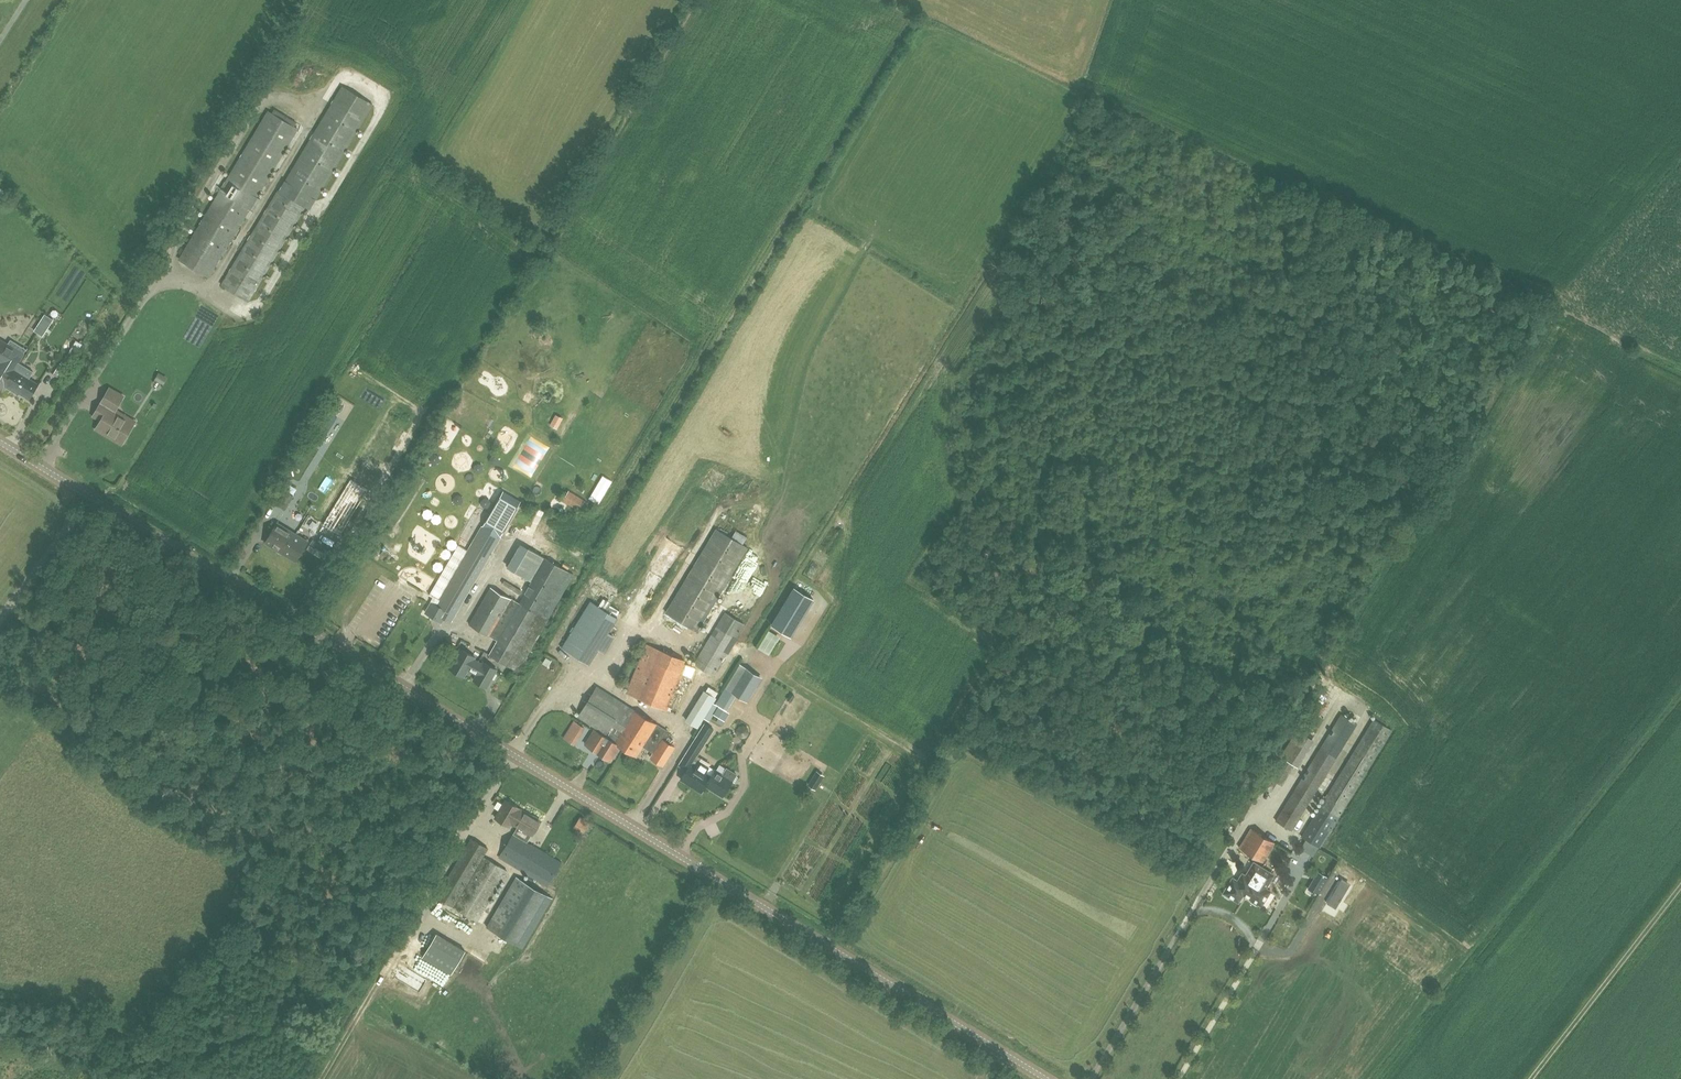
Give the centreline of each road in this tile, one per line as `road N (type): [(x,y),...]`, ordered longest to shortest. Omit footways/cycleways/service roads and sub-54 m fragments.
road 1 (tertiary): [(1045,1078),(0,442)]
road 2 (track): [(319,1078),(515,756)]
road 3 (track): [(1528,1078),(1680,889)]
road 4 (track): [(93,498),(0,621)]

